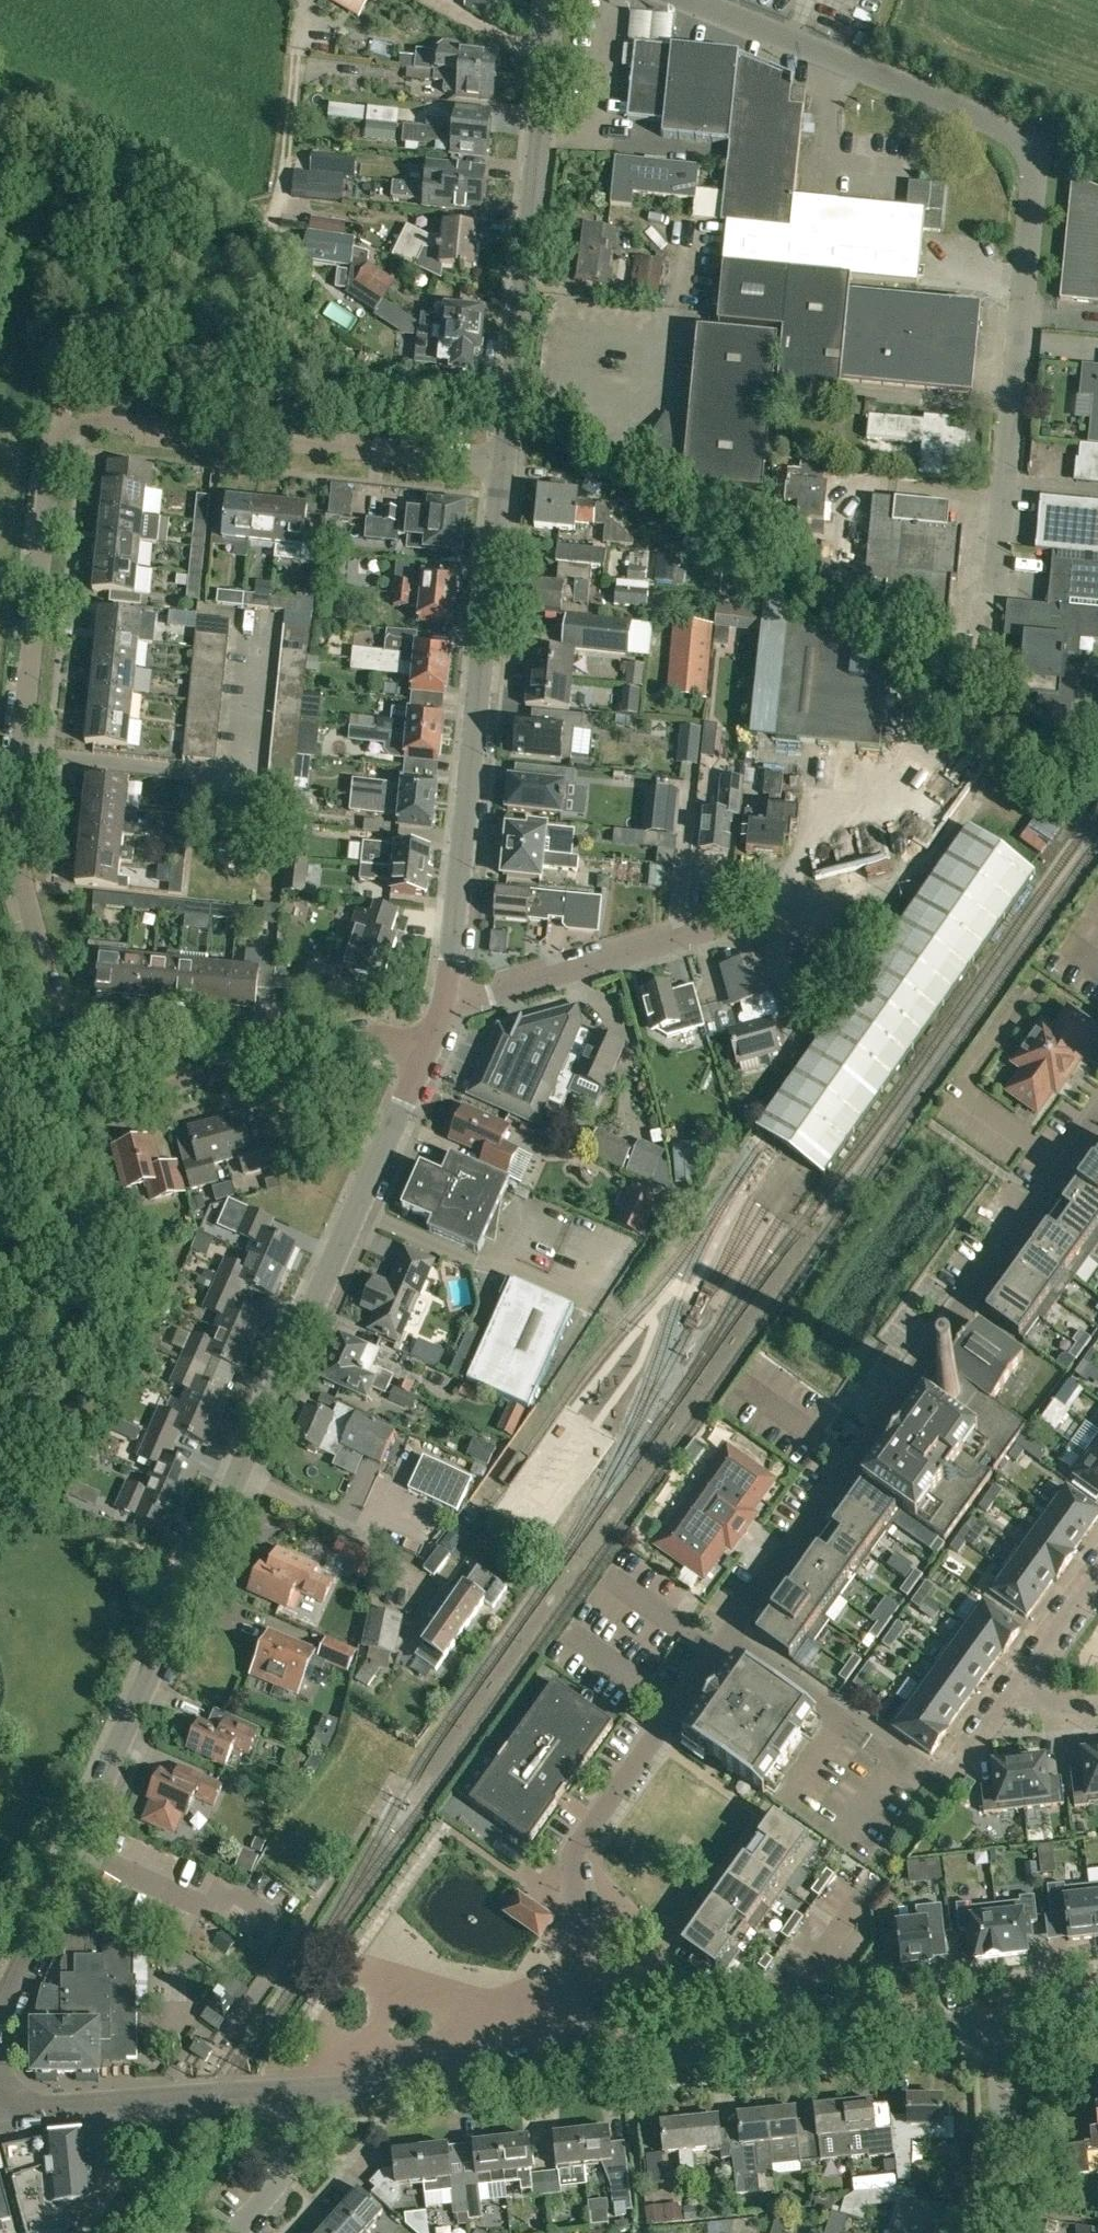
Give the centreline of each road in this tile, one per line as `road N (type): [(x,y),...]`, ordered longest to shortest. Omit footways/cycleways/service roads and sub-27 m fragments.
road 1 (residential): [(79,1085),(34,948),(19,817),(54,439),(72,420),(93,417),(502,465)]
road 2 (residential): [(585,2062),(574,1879),(581,1843),(1097,1116)]
road 3 (tertiary): [(0,2011),(426,1056)]
road 4 (unclassified): [(997,581),(1034,167),(1023,138),(689,0)]
road 5 (tertiary): [(440,1009),(502,465)]
road 6 (unclassified): [(440,1009),(712,930),(743,930),(912,876)]
road 7 (tertiary): [(502,465),(556,0)]
road 8 (tertiary): [(585,2062),(998,2022)]
road 9 (residential): [(79,1085),(108,1103),(355,1034),(393,1040),(426,1056)]
road 10 (tertiary): [(0,2108),(312,2091)]
road 11 (tertiary): [(312,2091),(585,2062)]
road 12 (tertiary): [(980,2232),(1004,2151),(998,2022)]
road 13 (residential): [(235,2232),(298,2155),(312,2091)]
road 14 (residential): [(1017,1688),(1097,1573)]

